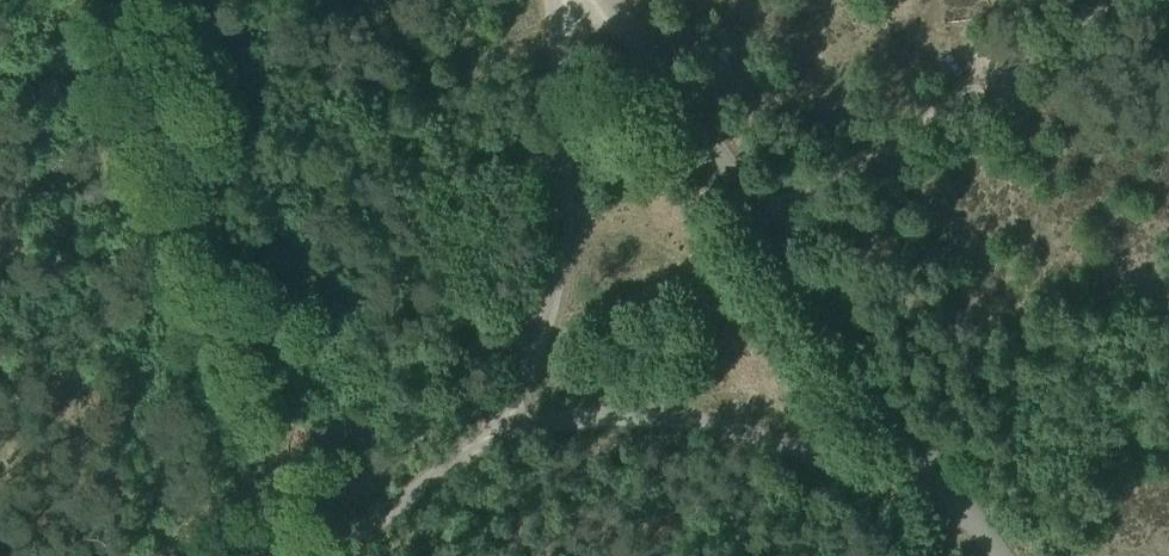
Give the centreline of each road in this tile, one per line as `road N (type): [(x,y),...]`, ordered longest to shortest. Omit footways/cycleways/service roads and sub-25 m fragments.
road 1 (unclassified): [(952,499),(600,0)]
road 2 (unclassified): [(506,419),(589,413),(760,432),(952,499)]
road 3 (unclassified): [(548,0),(566,160),(553,284),(506,419)]
road 4 (track): [(759,225),(1095,0)]
road 5 (unclassified): [(506,419),(500,439),(436,504),(364,555)]

